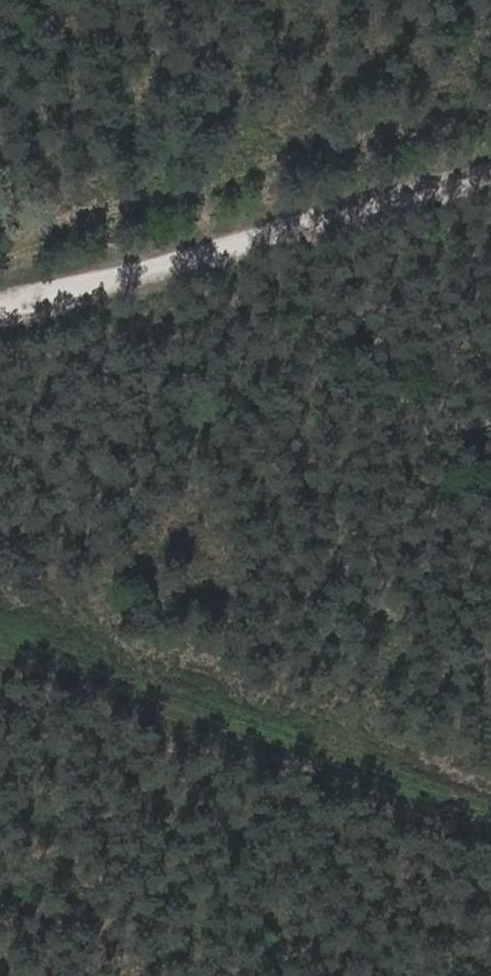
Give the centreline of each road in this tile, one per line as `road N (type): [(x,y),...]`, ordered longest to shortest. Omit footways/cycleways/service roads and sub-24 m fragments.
road 1 (track): [(490,184),(0,314)]

